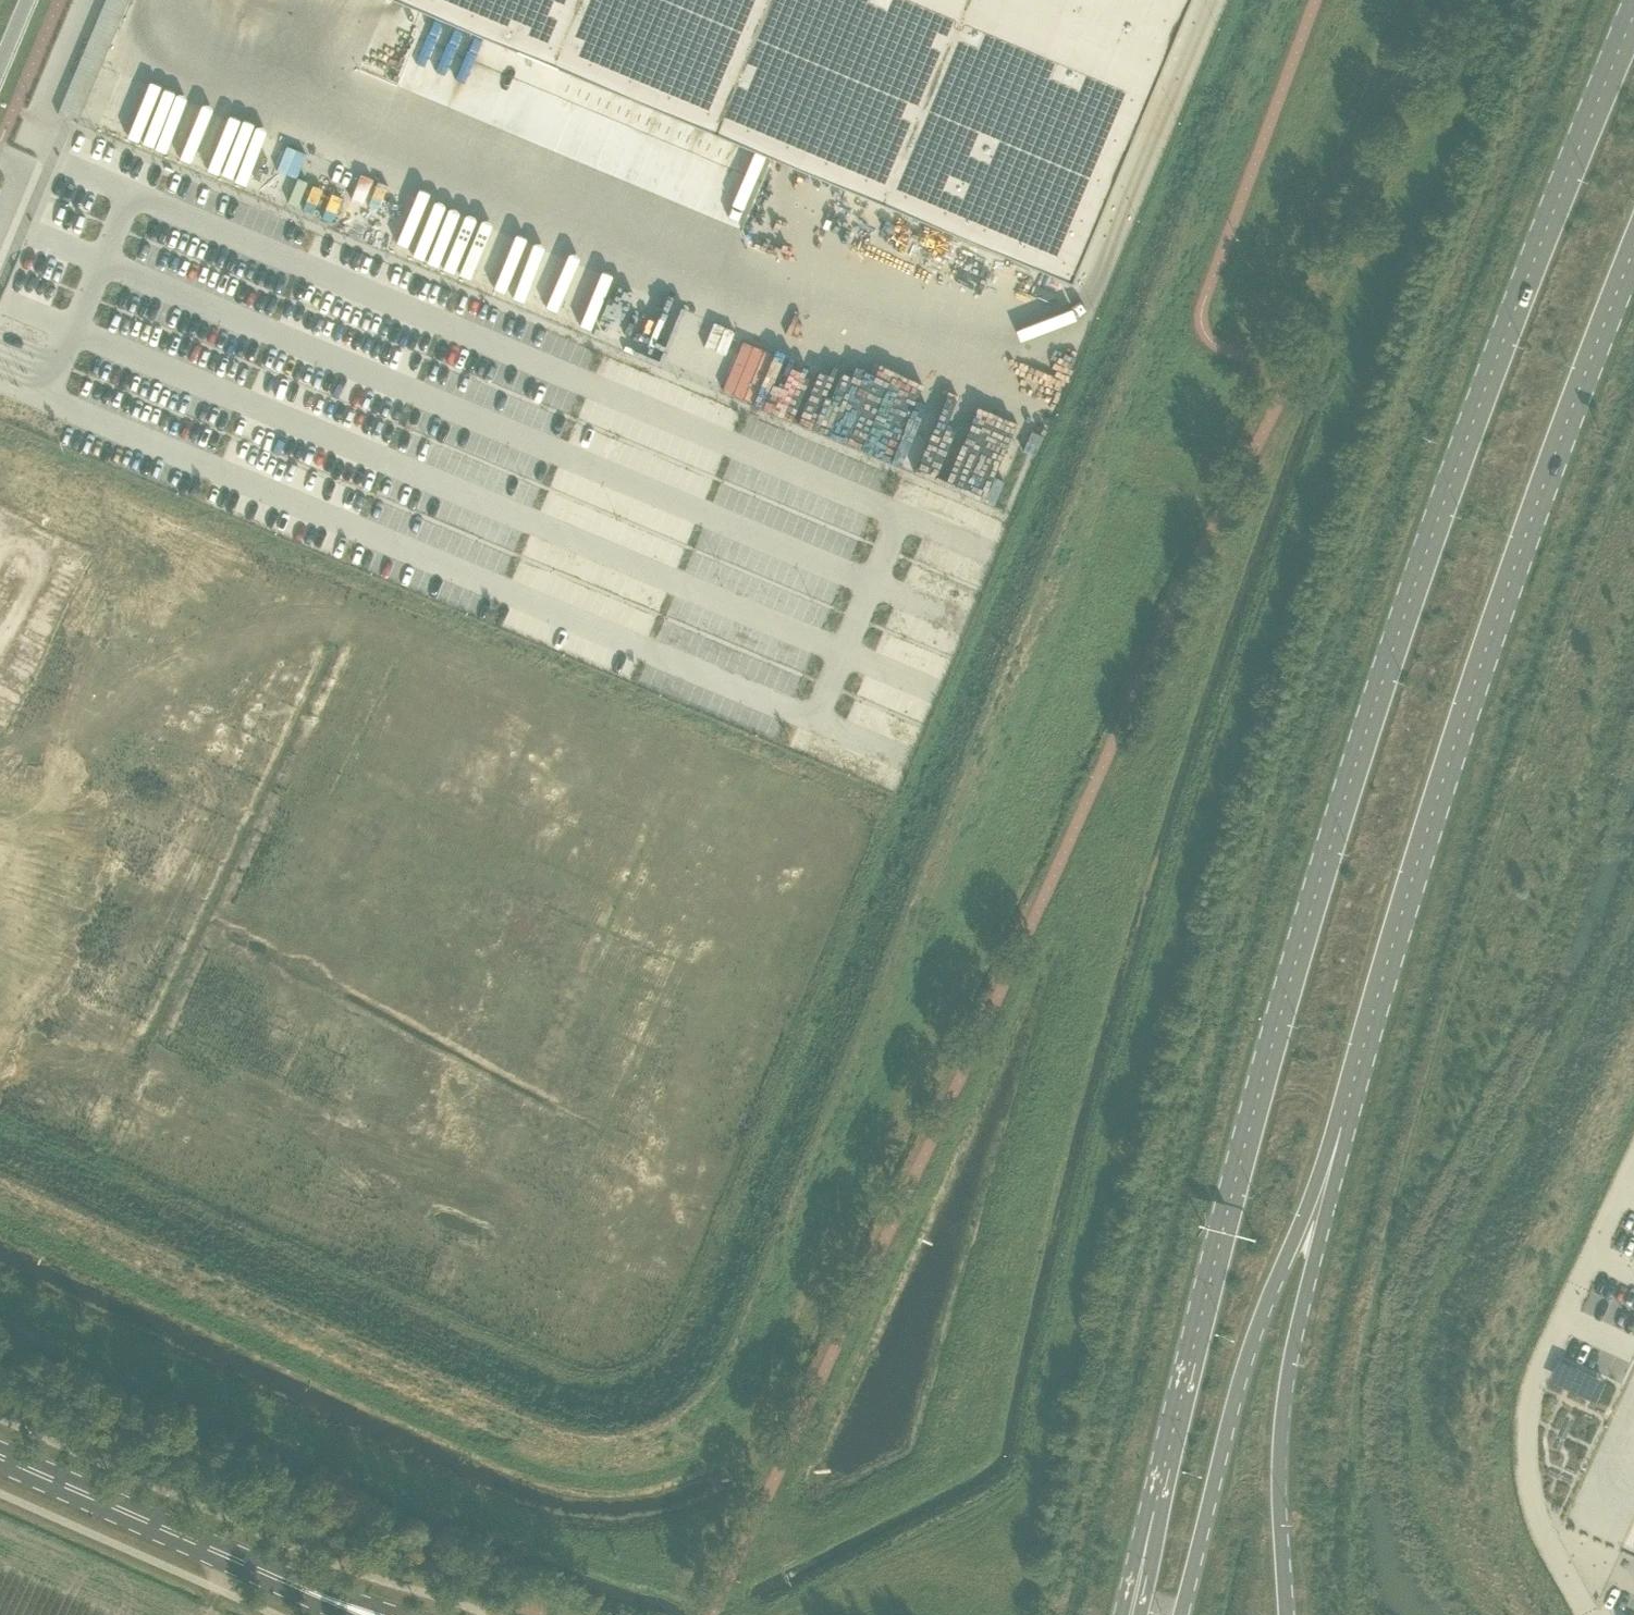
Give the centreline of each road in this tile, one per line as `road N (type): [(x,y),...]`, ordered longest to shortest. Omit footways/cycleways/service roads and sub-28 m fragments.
road 1 (primary): [(1633,11),(1532,260),(1386,672),(1254,1112),(1140,1572)]
road 2 (primary): [(1329,1172),(1472,701),(1633,260)]
road 3 (primary): [(1180,1614),(1259,1326),(1329,1172)]
road 4 (primary): [(1289,1614),(1283,1422),(1329,1172)]
road 5 (secondary): [(308,1590),(0,1455)]

